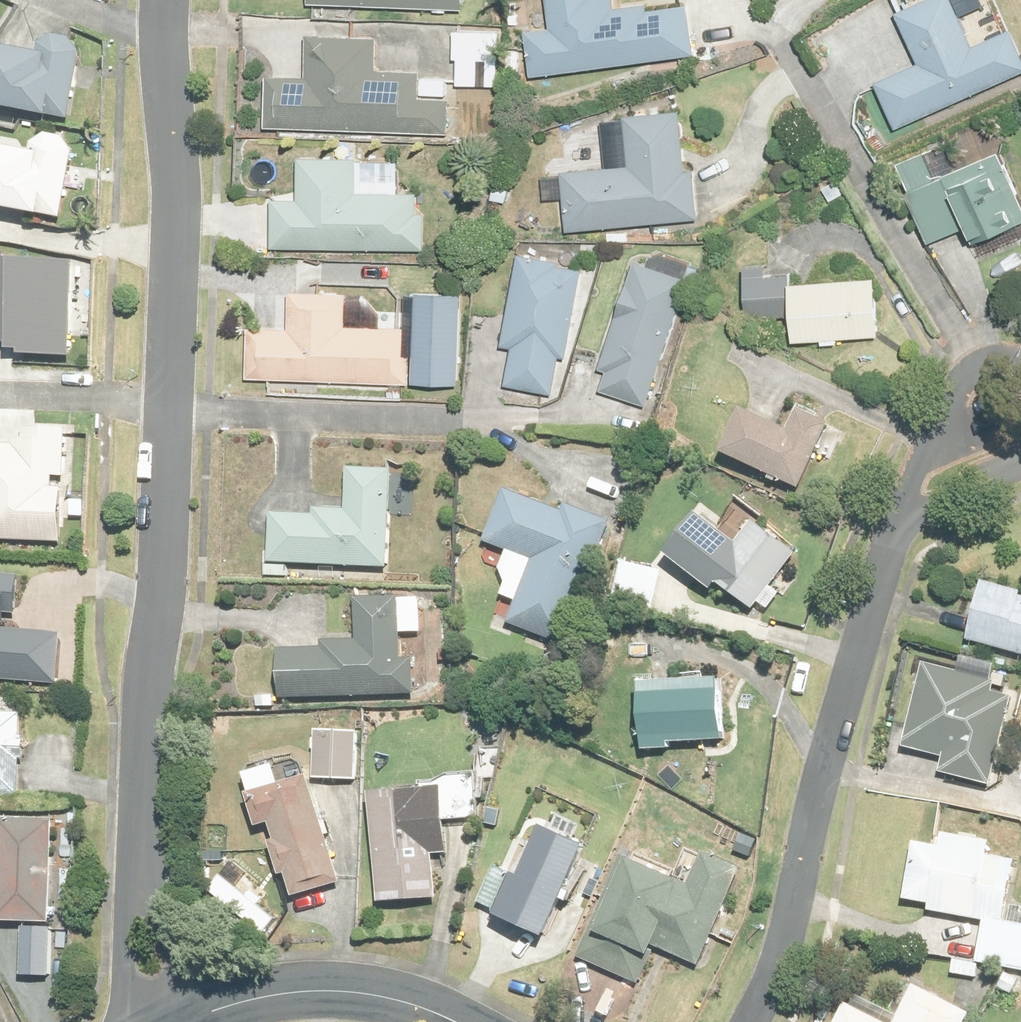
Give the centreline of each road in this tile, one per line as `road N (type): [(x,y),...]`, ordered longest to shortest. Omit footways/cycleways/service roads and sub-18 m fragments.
road 1 (residential): [(170,409),(150,649),(143,933),(153,1021)]
road 2 (residential): [(900,526),(830,745),(783,941),(751,1021)]
road 3 (residential): [(168,39),(176,195),(170,409)]
road 4 (tertiary): [(193,1021),(227,1007),(301,995),(380,995),(456,1021)]
road 5 (residential): [(900,526),(920,459),(959,383),(987,361),(1020,361)]
road 6 (residential): [(170,409),(0,400)]
road 7 (residential): [(1020,467),(900,526)]

